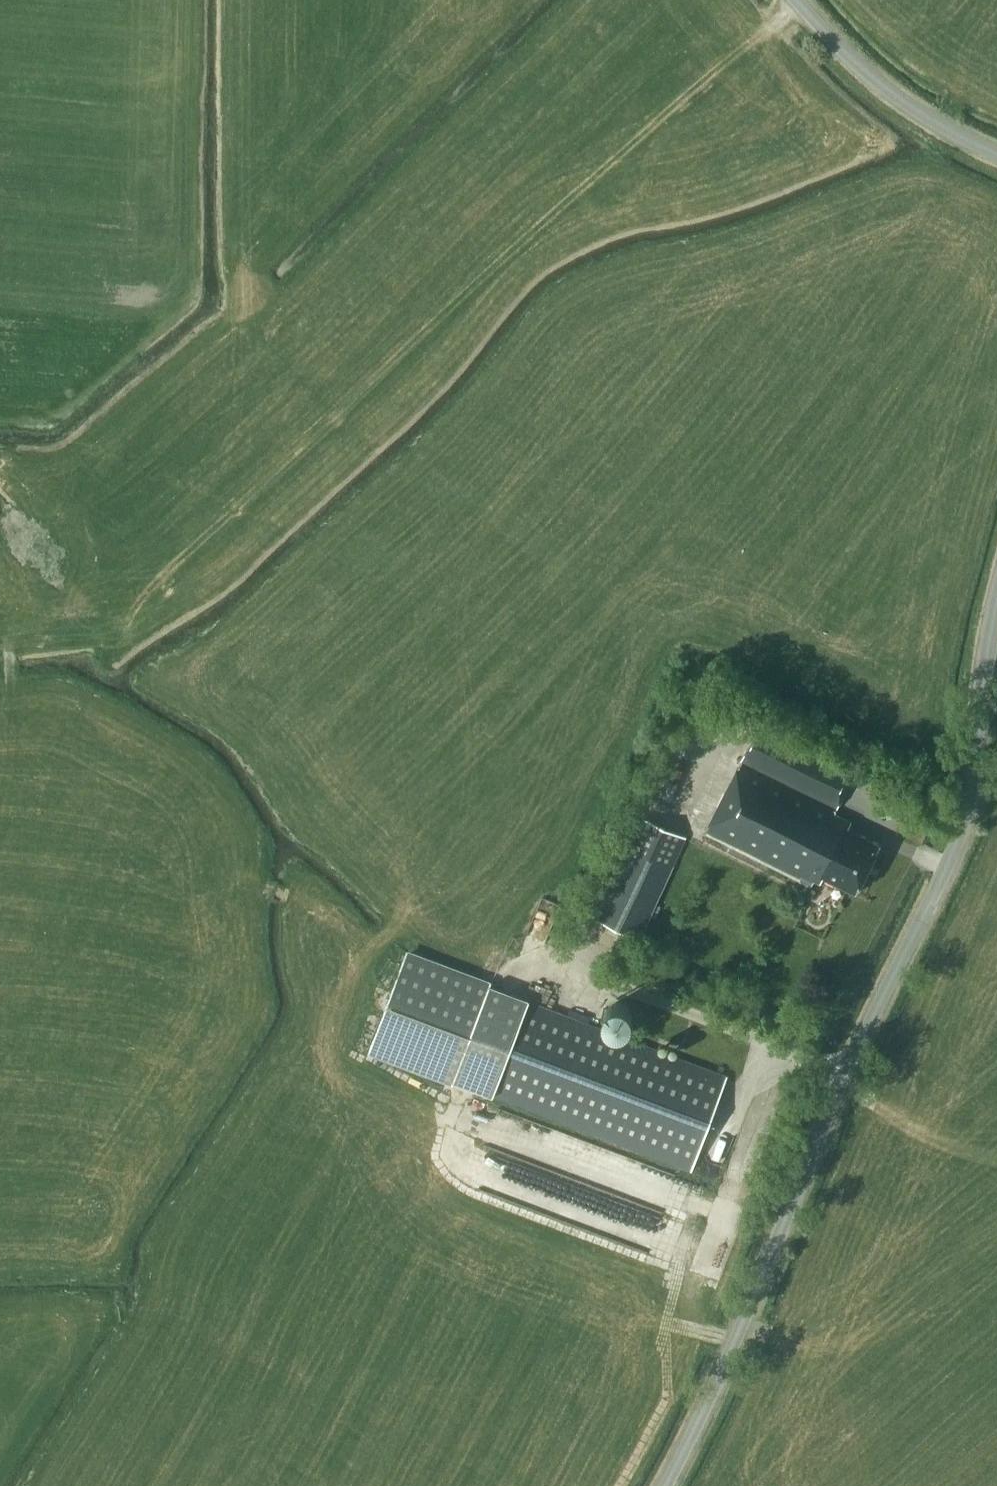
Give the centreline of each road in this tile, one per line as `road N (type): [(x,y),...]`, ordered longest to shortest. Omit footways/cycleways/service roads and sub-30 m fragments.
road 1 (unclassified): [(664,1485),(733,1360),(834,1110),(977,805),(996,609)]
road 2 (unclassified): [(996,155),(935,126),(849,63),(795,0)]

